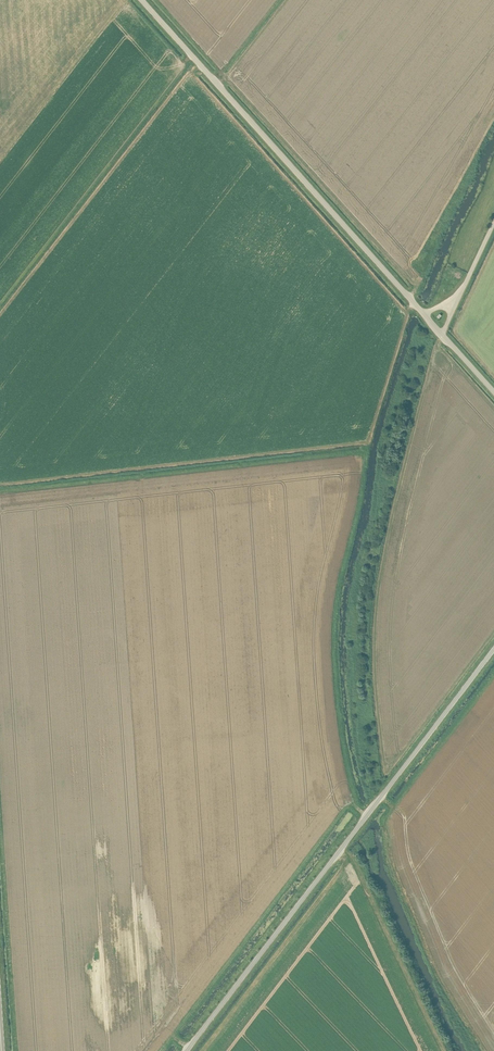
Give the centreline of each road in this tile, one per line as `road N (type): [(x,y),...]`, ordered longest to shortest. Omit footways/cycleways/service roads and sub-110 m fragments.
road 1 (unclassified): [(493,392),(141,0)]
road 2 (unclassified): [(187,1050),(493,649)]

